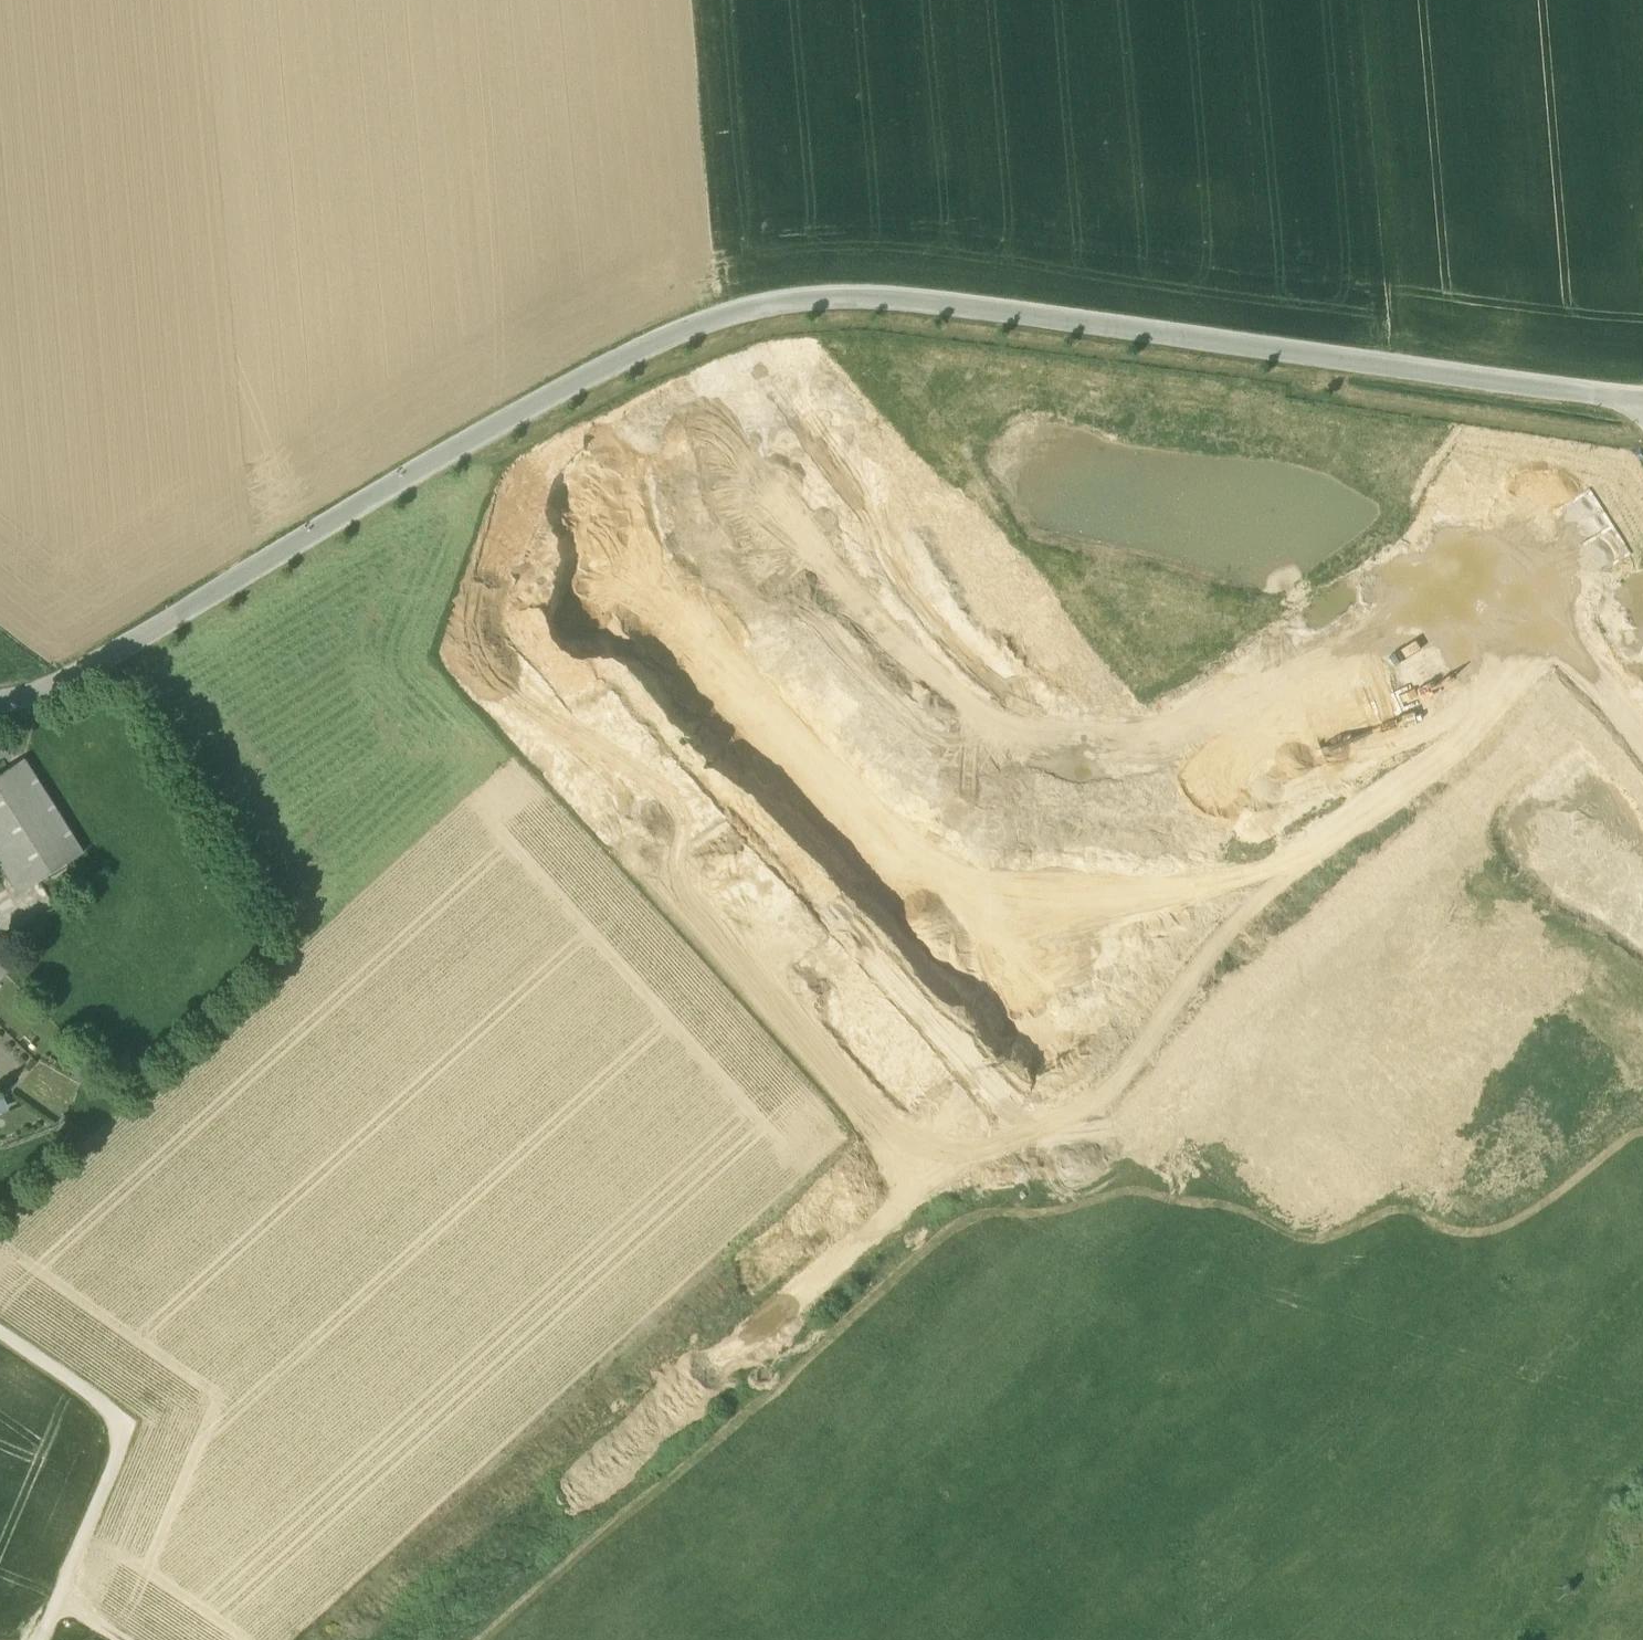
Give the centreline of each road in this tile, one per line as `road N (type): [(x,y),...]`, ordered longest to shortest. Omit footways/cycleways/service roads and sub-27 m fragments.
road 1 (unclassified): [(1642,401),(862,297),(752,303),(627,355),(439,457),(61,681),(0,699)]
road 2 (unclassified): [(0,1333),(128,1422),(60,1598)]

